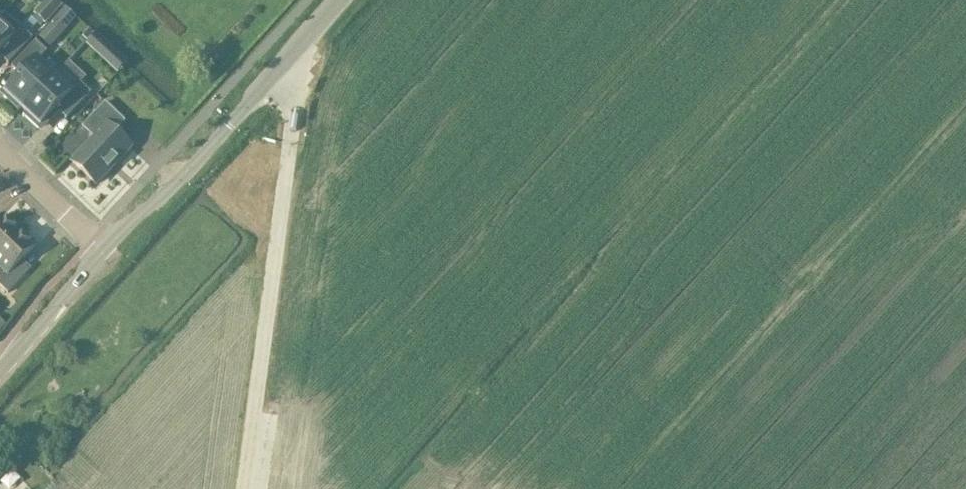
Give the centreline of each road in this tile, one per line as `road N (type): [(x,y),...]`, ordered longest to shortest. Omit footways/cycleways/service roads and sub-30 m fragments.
road 1 (track): [(275,73),(293,95),(245,488)]
road 2 (unclassified): [(106,250),(340,0)]
road 3 (unclassified): [(0,370),(106,250)]
road 4 (residential): [(106,250),(0,150)]

